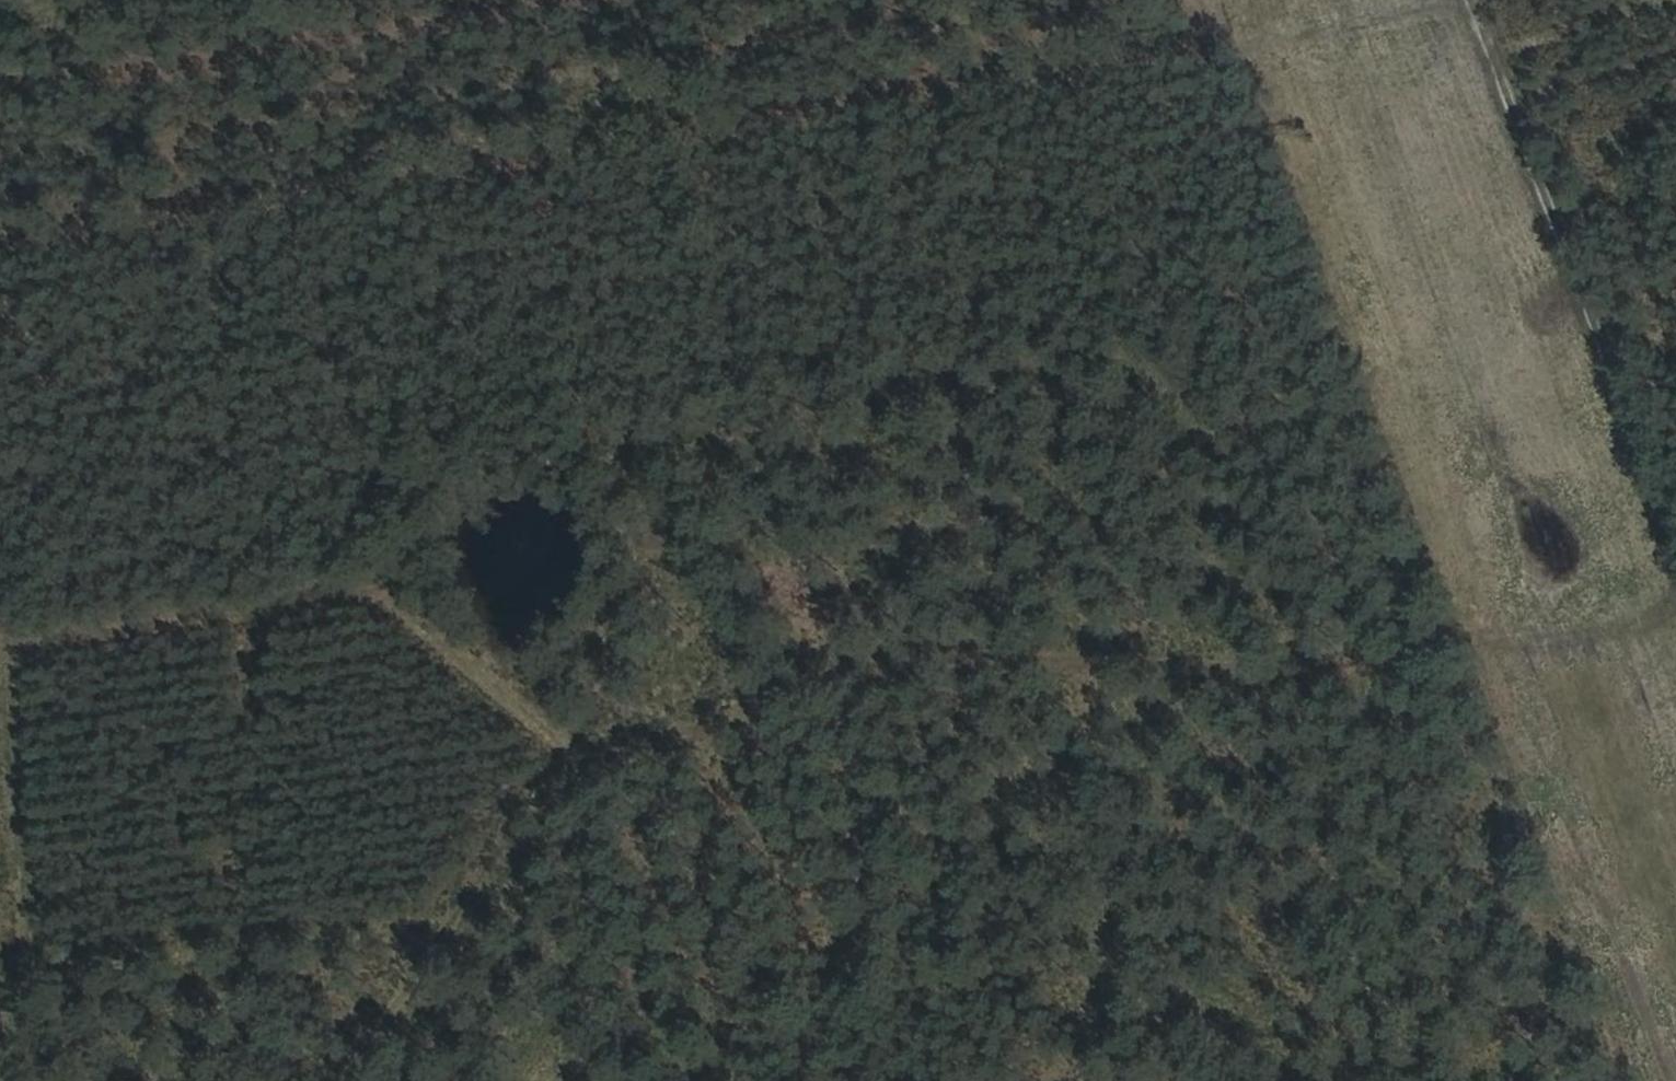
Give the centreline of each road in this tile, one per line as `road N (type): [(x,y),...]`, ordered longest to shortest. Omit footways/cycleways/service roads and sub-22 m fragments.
road 1 (track): [(1344,0),(1675,962)]

